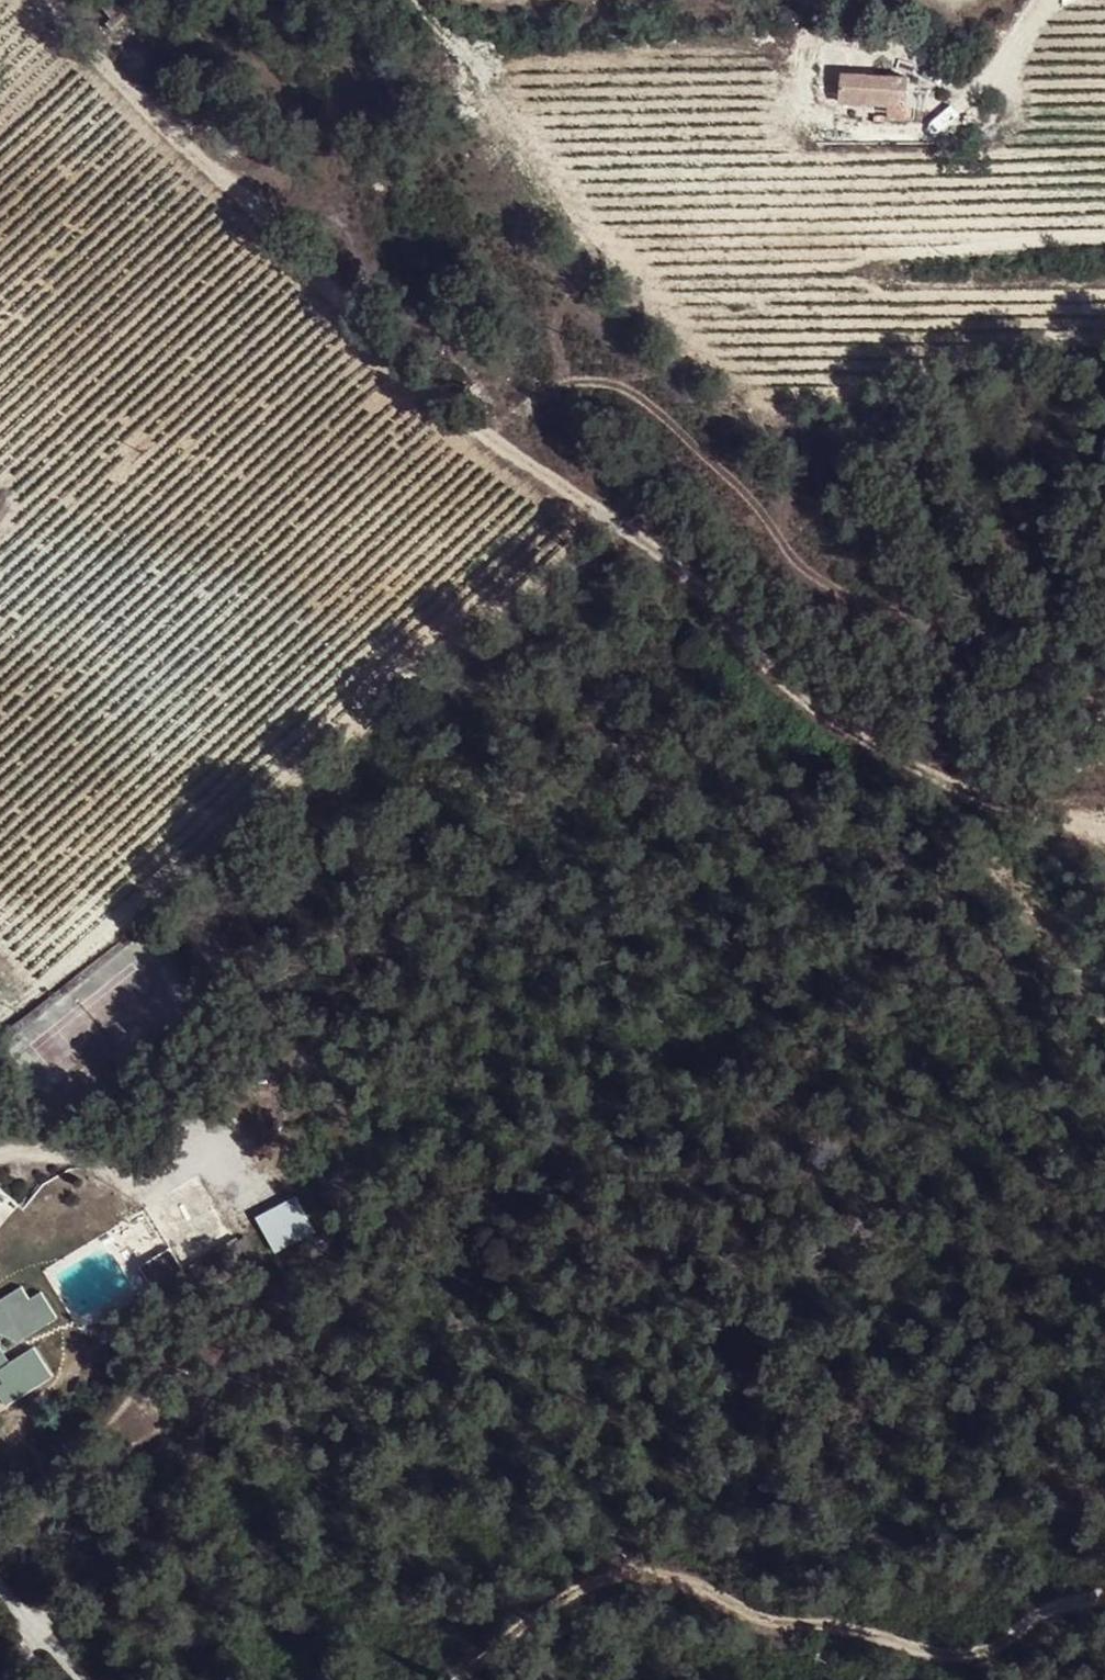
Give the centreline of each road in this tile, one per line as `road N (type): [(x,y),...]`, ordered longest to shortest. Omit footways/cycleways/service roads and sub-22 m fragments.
road 1 (track): [(36,0),(277,234),(539,516)]

